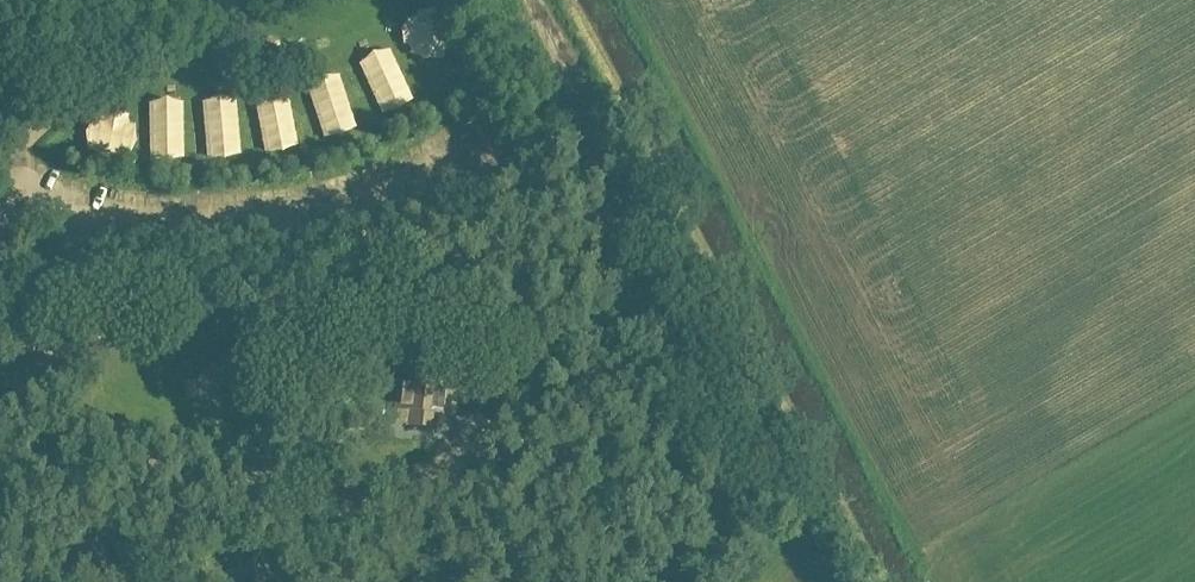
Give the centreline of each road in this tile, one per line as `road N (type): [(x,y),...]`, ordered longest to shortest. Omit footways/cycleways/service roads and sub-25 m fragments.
road 1 (track): [(533,0),(577,100),(629,277),(723,423),(733,457),(719,506),(678,581)]

